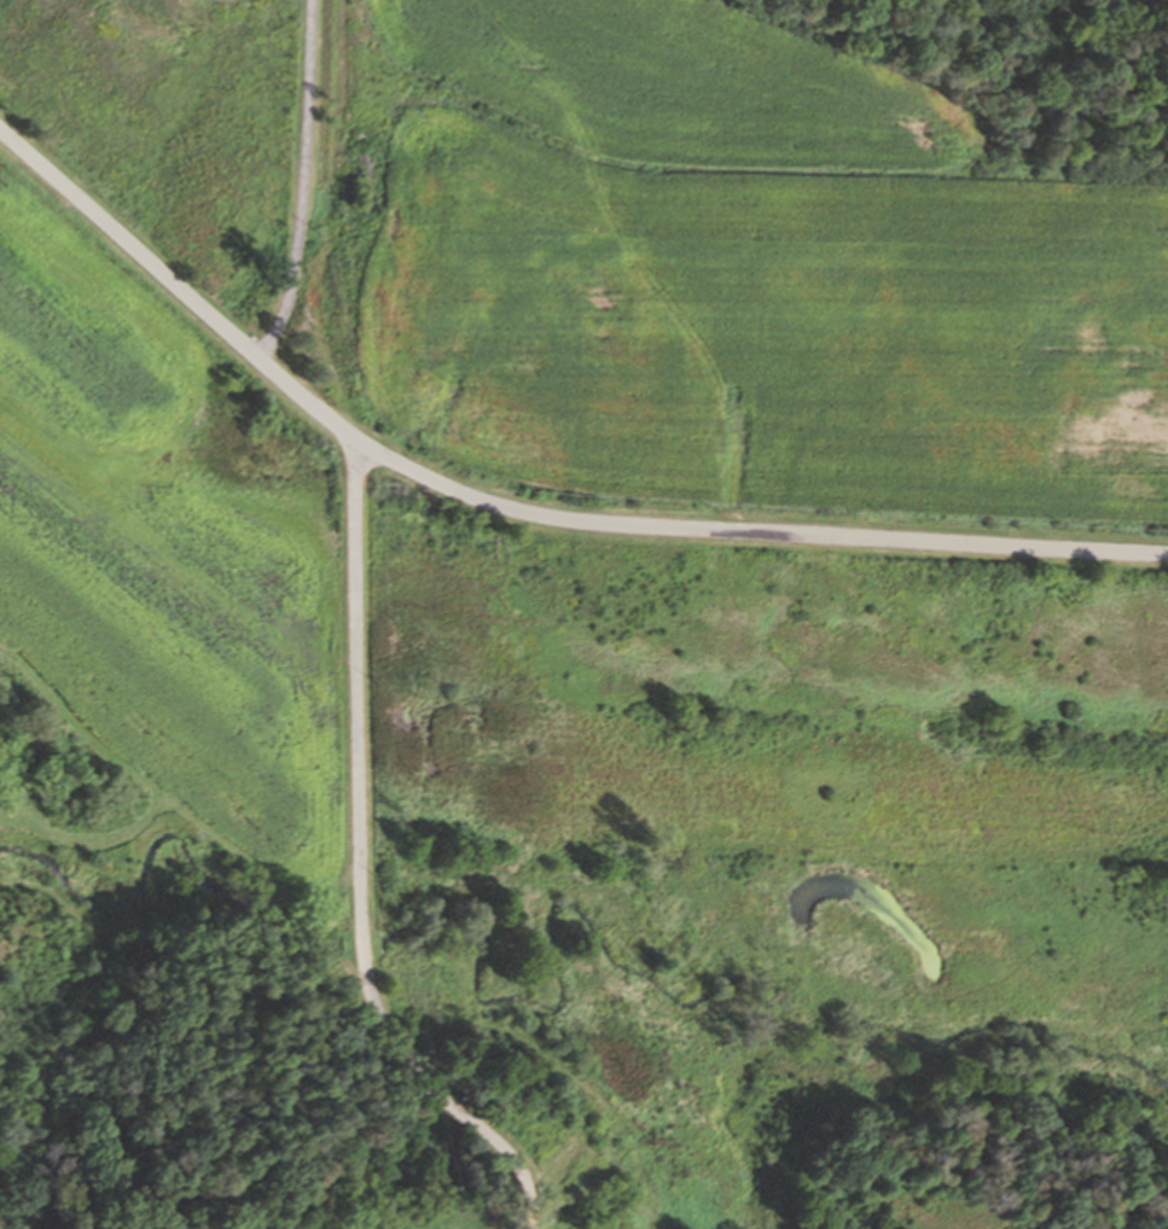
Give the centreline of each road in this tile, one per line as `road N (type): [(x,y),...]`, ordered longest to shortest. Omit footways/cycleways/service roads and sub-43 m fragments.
road 1 (residential): [(1167,555),(612,525),(527,513),(457,490),(374,452),(332,420),(0,129)]
road 2 (residential): [(360,441),(362,967),(405,1067),(502,1152),(517,1175),(529,1228)]

